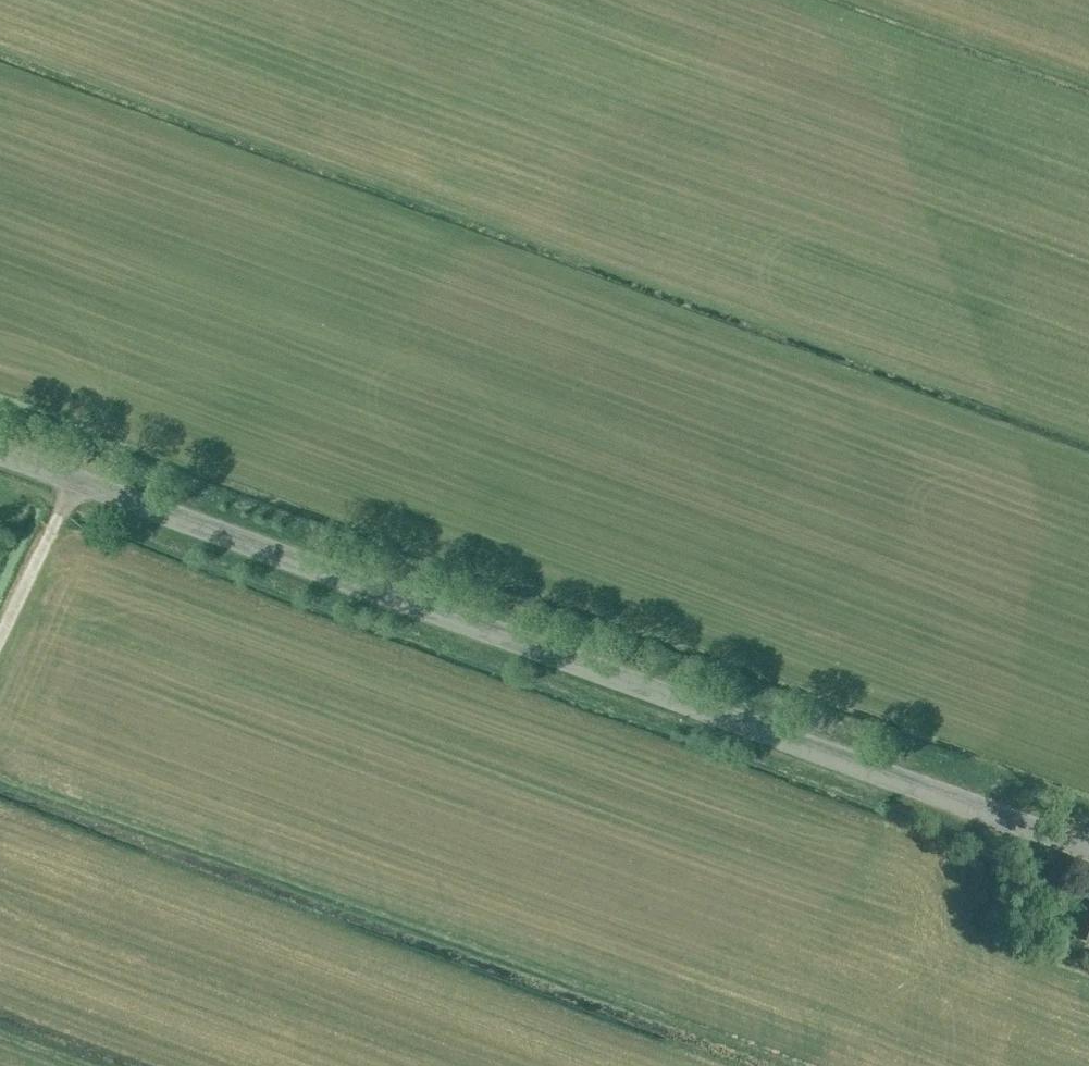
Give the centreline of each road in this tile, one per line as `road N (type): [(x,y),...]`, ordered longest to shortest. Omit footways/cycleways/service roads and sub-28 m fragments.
road 1 (tertiary): [(1088,849),(0,453)]
road 2 (track): [(0,640),(73,480)]

